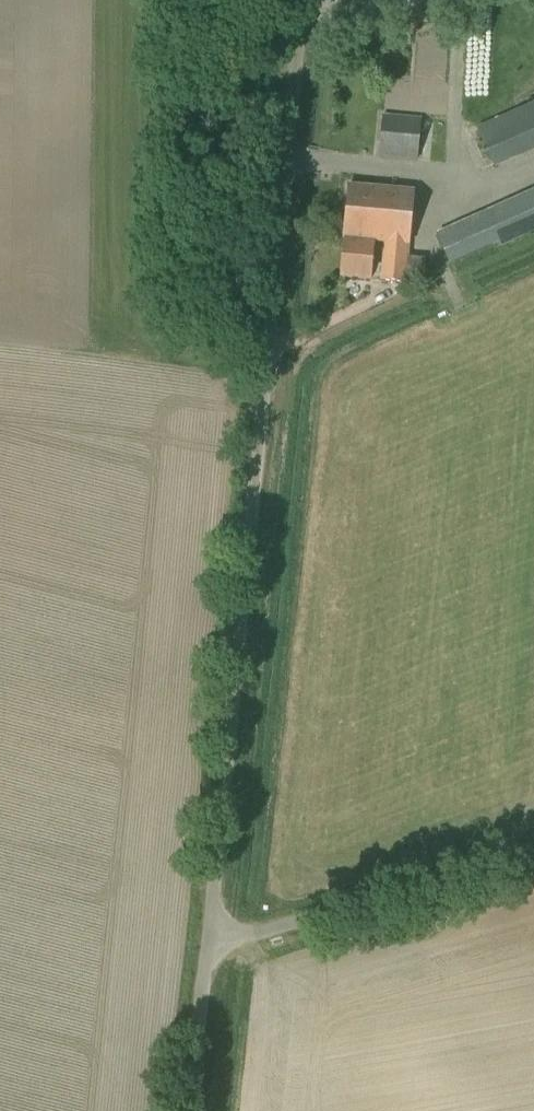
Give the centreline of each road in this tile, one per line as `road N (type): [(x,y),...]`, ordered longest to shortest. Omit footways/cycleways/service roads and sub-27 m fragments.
road 1 (unclassified): [(218,923),(306,0)]
road 2 (unclassified): [(533,827),(218,923)]
road 3 (unclassified): [(198,1110),(218,923)]

